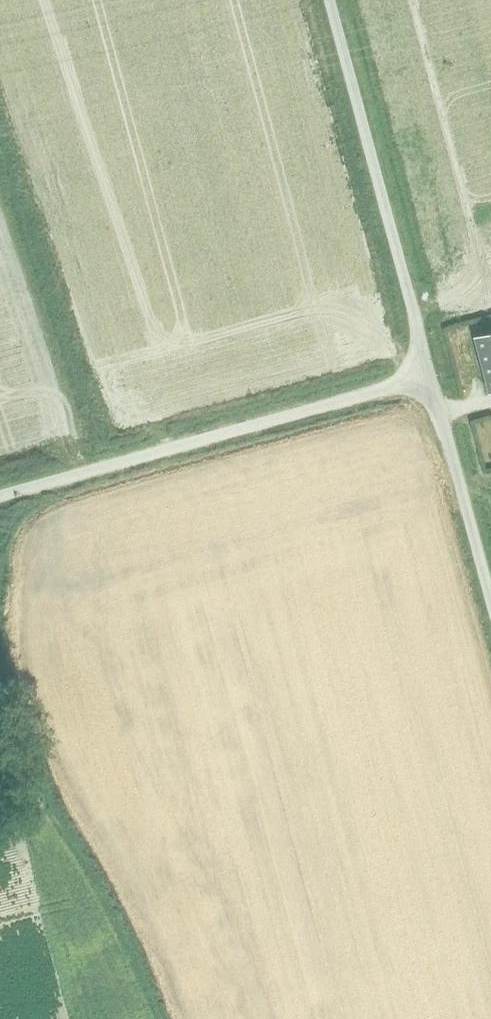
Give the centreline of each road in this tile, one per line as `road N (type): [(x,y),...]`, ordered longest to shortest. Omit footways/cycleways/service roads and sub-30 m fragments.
road 1 (unclassified): [(0,494),(428,377)]
road 2 (unclassified): [(428,377),(329,0)]
road 3 (unclassified): [(490,613),(428,377)]

